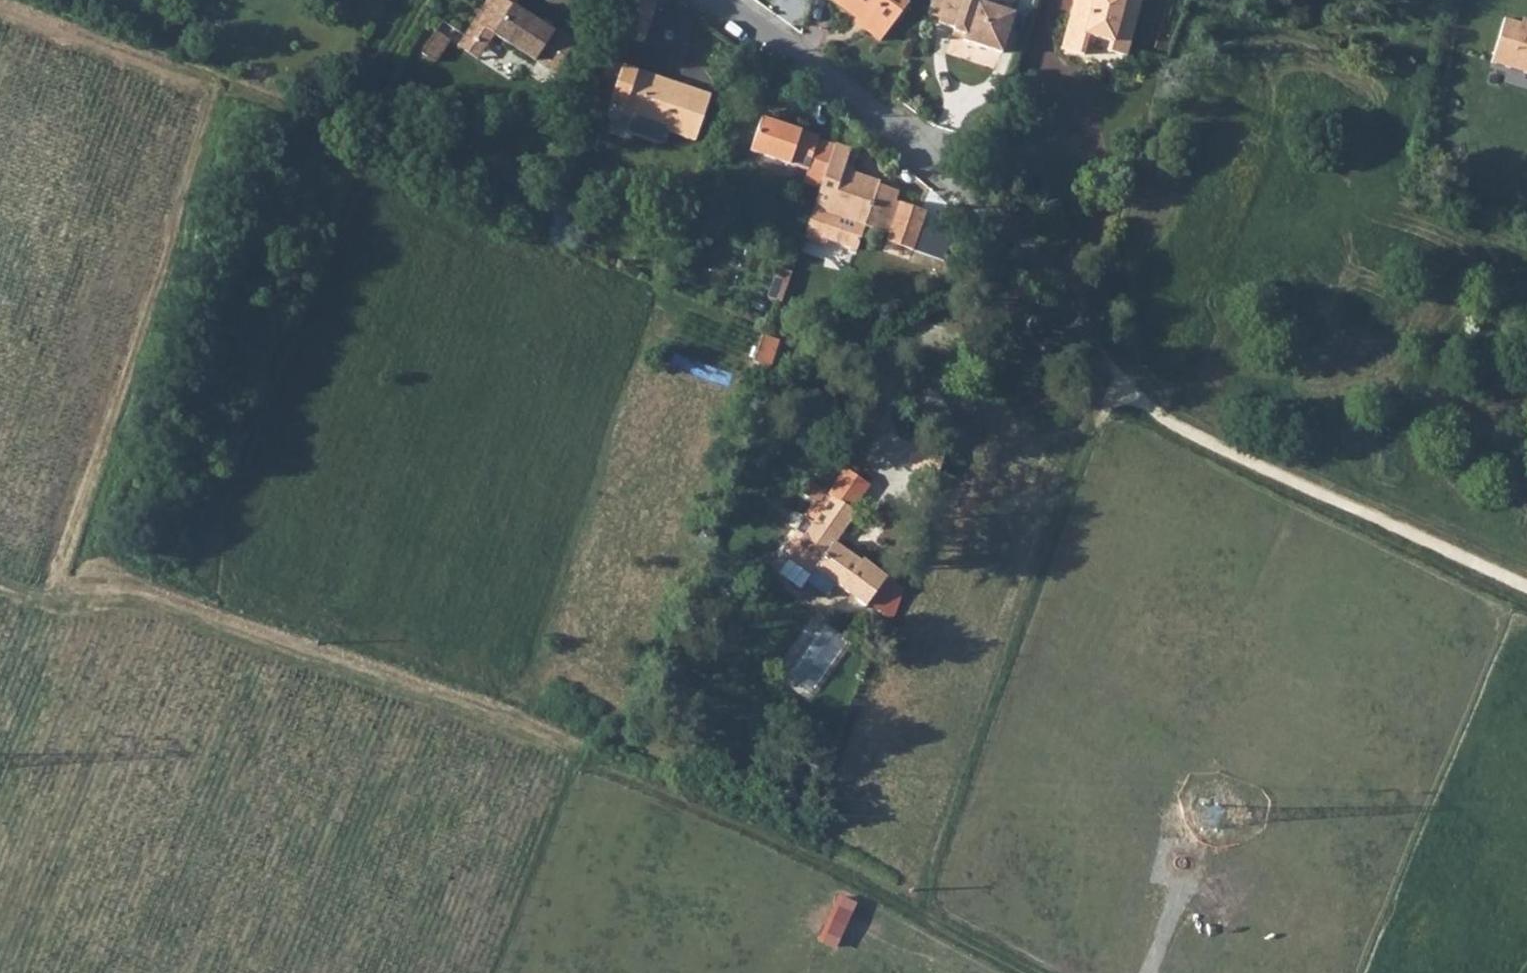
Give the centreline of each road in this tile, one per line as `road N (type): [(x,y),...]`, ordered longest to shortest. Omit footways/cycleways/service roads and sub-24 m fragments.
road 1 (track): [(1024,972),(756,829),(581,755),(490,972)]
road 2 (track): [(1526,588),(1200,440),(1114,367),(1049,260)]
road 3 (residential): [(1049,260),(910,138),(729,0)]

